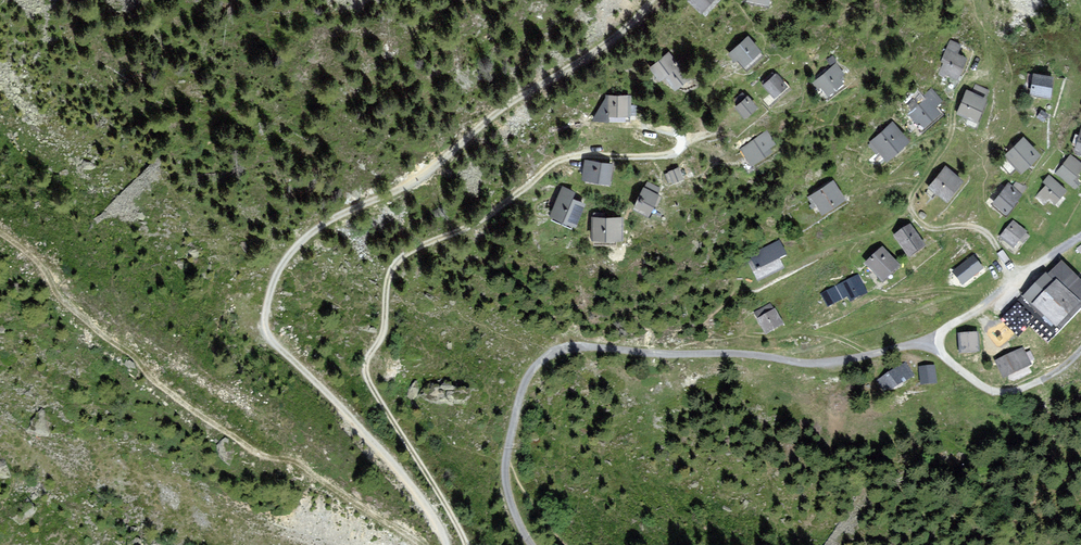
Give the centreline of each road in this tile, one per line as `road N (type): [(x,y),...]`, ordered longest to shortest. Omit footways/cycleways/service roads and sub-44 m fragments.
road 1 (track): [(656,0),(631,31),(496,115),(427,177),(307,239),(276,280),(266,317),(270,340),(392,461),(447,544)]
road 2 (track): [(700,138),(666,157),(569,158),(473,228),(416,251),(394,269),(382,341),(365,364),(366,377),(467,544)]
road 3 (track): [(531,544),(505,470),(527,380),(555,353),(754,356),(821,366),(939,344)]
road 4 (track): [(0,238),(48,272),(69,311),(133,353),(155,388),(405,544)]
road 5 (unclassified): [(1033,269),(950,328),(943,355),(979,385),(1009,392),(1045,380),(1080,349)]
road 6 (track): [(952,134),(914,194),(918,221),(985,229),(1019,281)]

